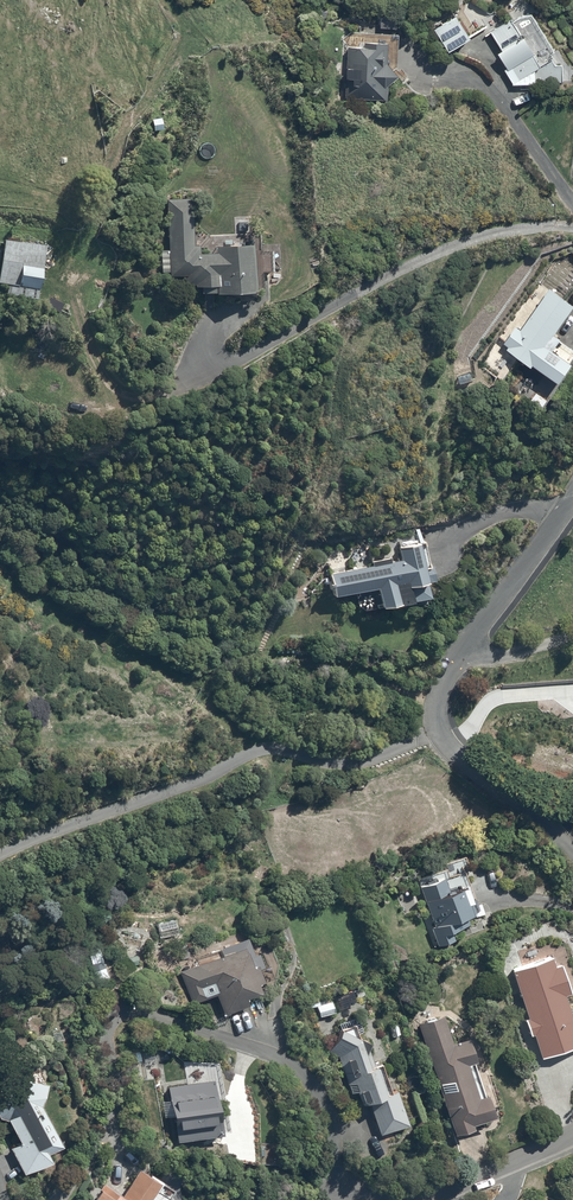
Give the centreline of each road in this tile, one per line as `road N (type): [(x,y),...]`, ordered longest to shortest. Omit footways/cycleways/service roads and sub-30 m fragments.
road 1 (residential): [(60,1199),(115,1113),(103,1037),(112,1019),(130,1012),(242,1044),(312,1083),(326,1106),(340,1189)]
road 2 (residential): [(572,499),(458,657),(437,712),(458,754),(572,851)]
road 3 (residential): [(404,1199),(572,1133)]

